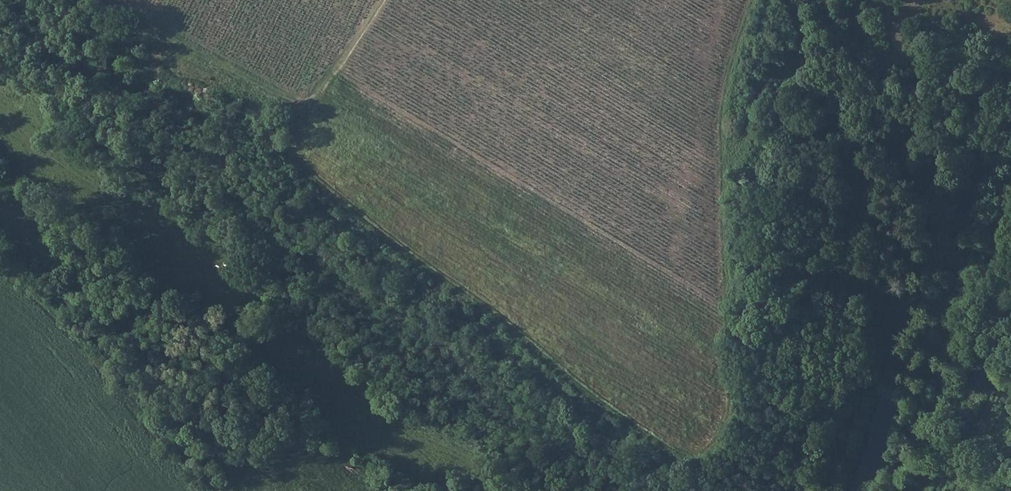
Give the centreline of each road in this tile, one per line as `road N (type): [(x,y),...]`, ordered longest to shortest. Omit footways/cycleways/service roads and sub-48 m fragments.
road 1 (track): [(296,133),(381,0)]

